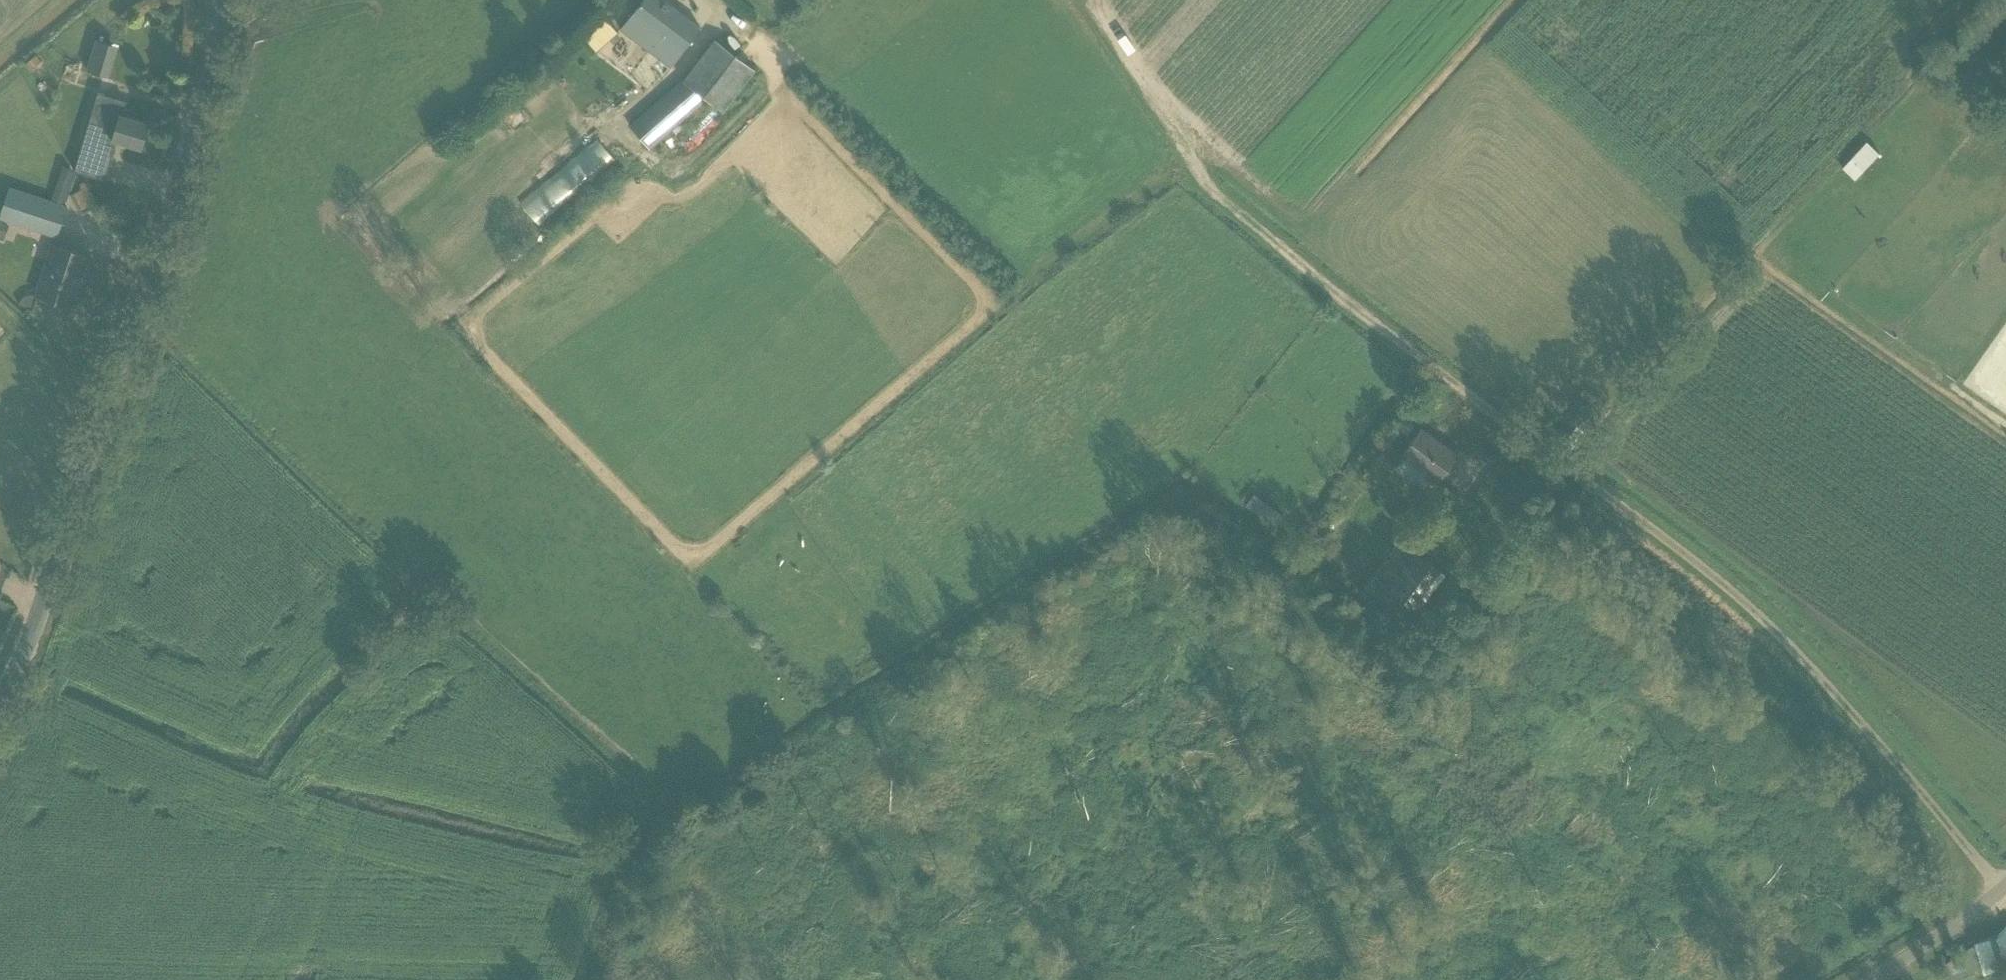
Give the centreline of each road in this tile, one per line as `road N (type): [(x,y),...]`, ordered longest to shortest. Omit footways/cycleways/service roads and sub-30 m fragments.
road 1 (unclassified): [(1994,894),(1806,665),(1707,571),(1427,364)]
road 2 (unclassified): [(0,695),(67,536),(212,34),(215,0)]
road 3 (track): [(1093,0),(1210,188),(1427,364)]
road 4 (unclassified): [(1857,979),(1994,894)]

